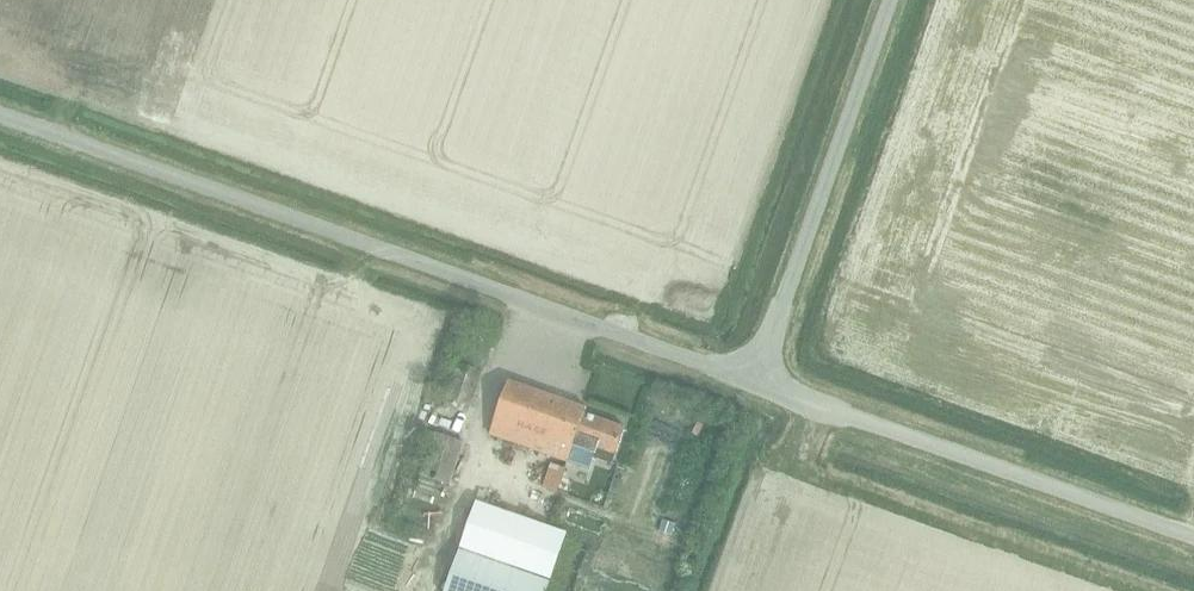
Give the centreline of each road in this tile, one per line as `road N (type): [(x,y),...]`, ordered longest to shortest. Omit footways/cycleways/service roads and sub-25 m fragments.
road 1 (unclassified): [(753,382),(0,116)]
road 2 (unclassified): [(1193,537),(753,382)]
road 3 (unclassified): [(753,382),(889,0)]

